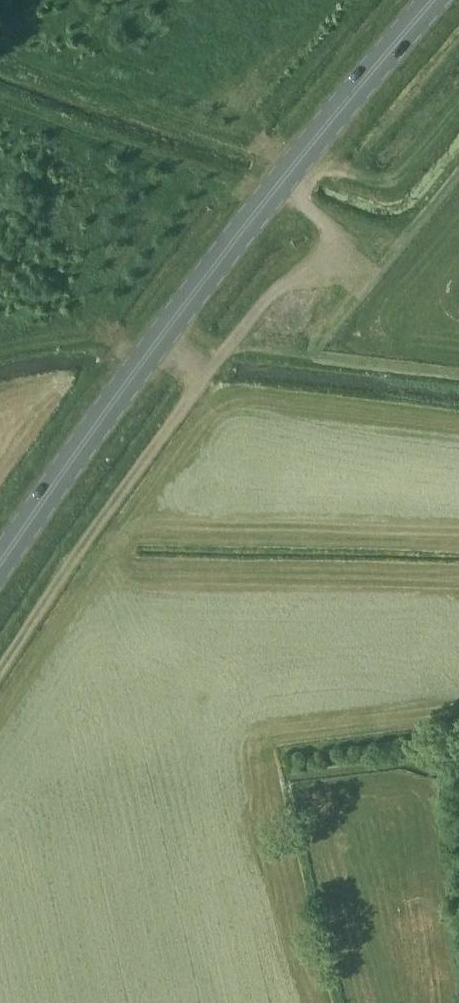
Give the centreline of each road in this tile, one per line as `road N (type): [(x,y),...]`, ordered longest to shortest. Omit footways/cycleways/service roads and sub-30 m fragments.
road 1 (primary): [(0,565),(163,334),(436,0)]
road 2 (track): [(0,672),(82,545),(275,290),(349,257),(282,183)]
road 3 (track): [(225,350),(458,375)]

